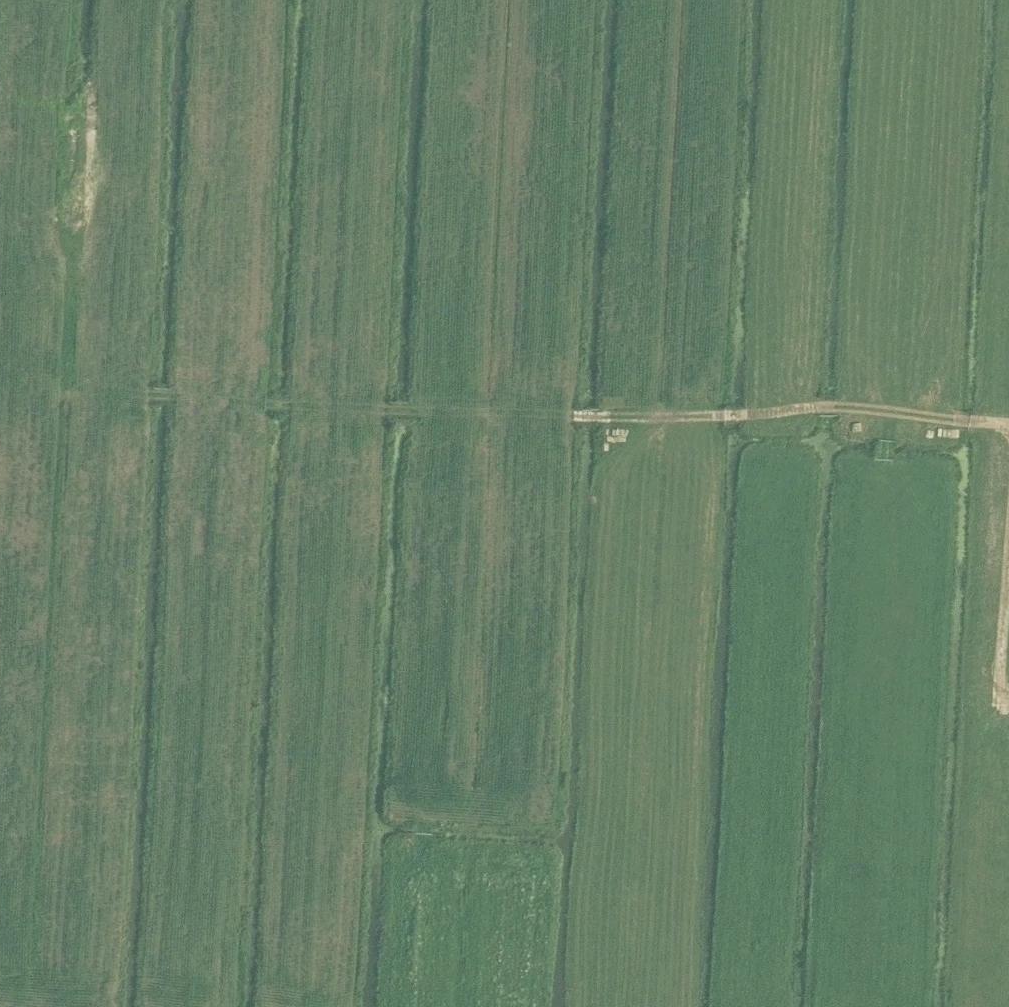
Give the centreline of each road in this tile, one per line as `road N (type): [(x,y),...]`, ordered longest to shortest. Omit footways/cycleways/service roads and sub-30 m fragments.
road 1 (track): [(1008,438),(973,420),(853,406),(708,418),(370,410),(131,393)]
road 2 (track): [(1008,690),(1000,667),(1008,547)]

